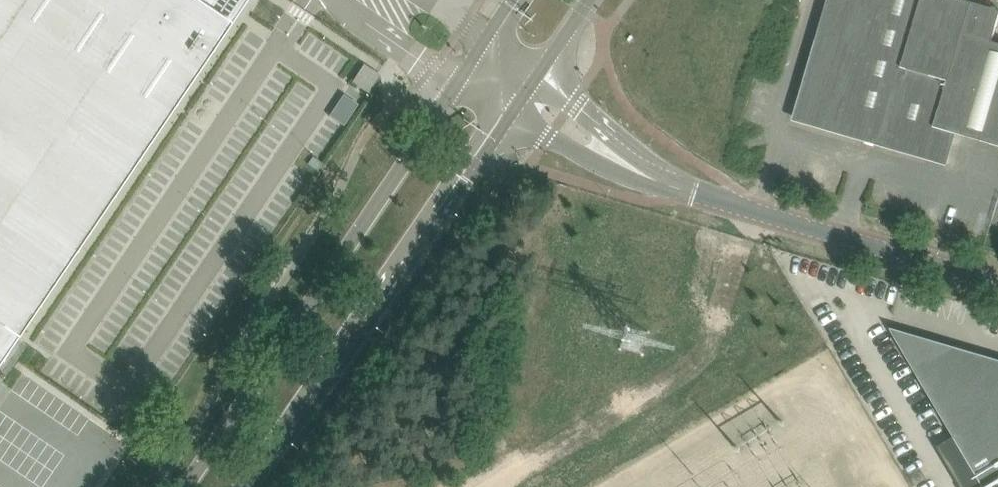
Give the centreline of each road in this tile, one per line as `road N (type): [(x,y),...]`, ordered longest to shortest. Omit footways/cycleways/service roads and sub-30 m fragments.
road 1 (secondary): [(454,84),(182,486)]
road 2 (secondary): [(245,486),(504,112)]
road 3 (unclassified): [(504,112),(629,179),(748,211)]
road 4 (unclassified): [(997,282),(748,211)]
road 5 (unclassified): [(748,211),(631,154),(539,75)]

